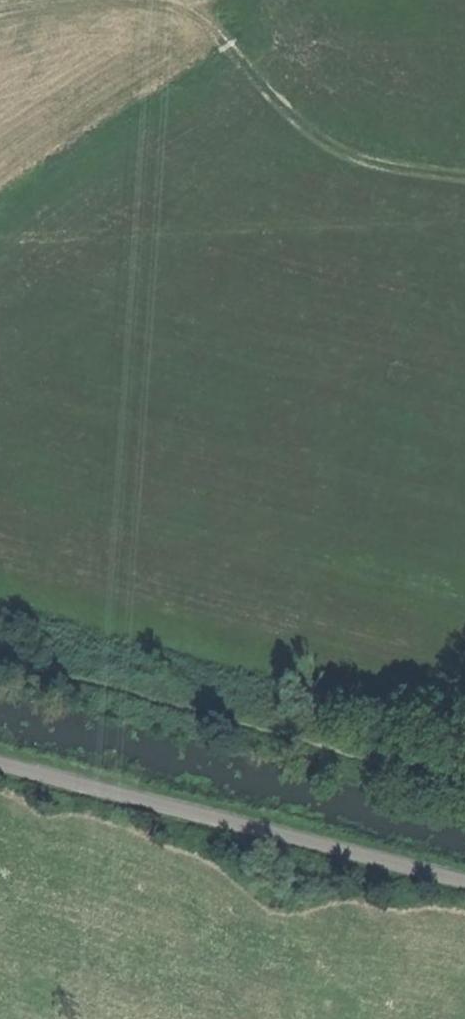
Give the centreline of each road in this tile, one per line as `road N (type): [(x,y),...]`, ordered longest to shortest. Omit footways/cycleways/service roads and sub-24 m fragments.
road 1 (track): [(171,0),(219,31),(315,134),(368,156),(464,172)]

